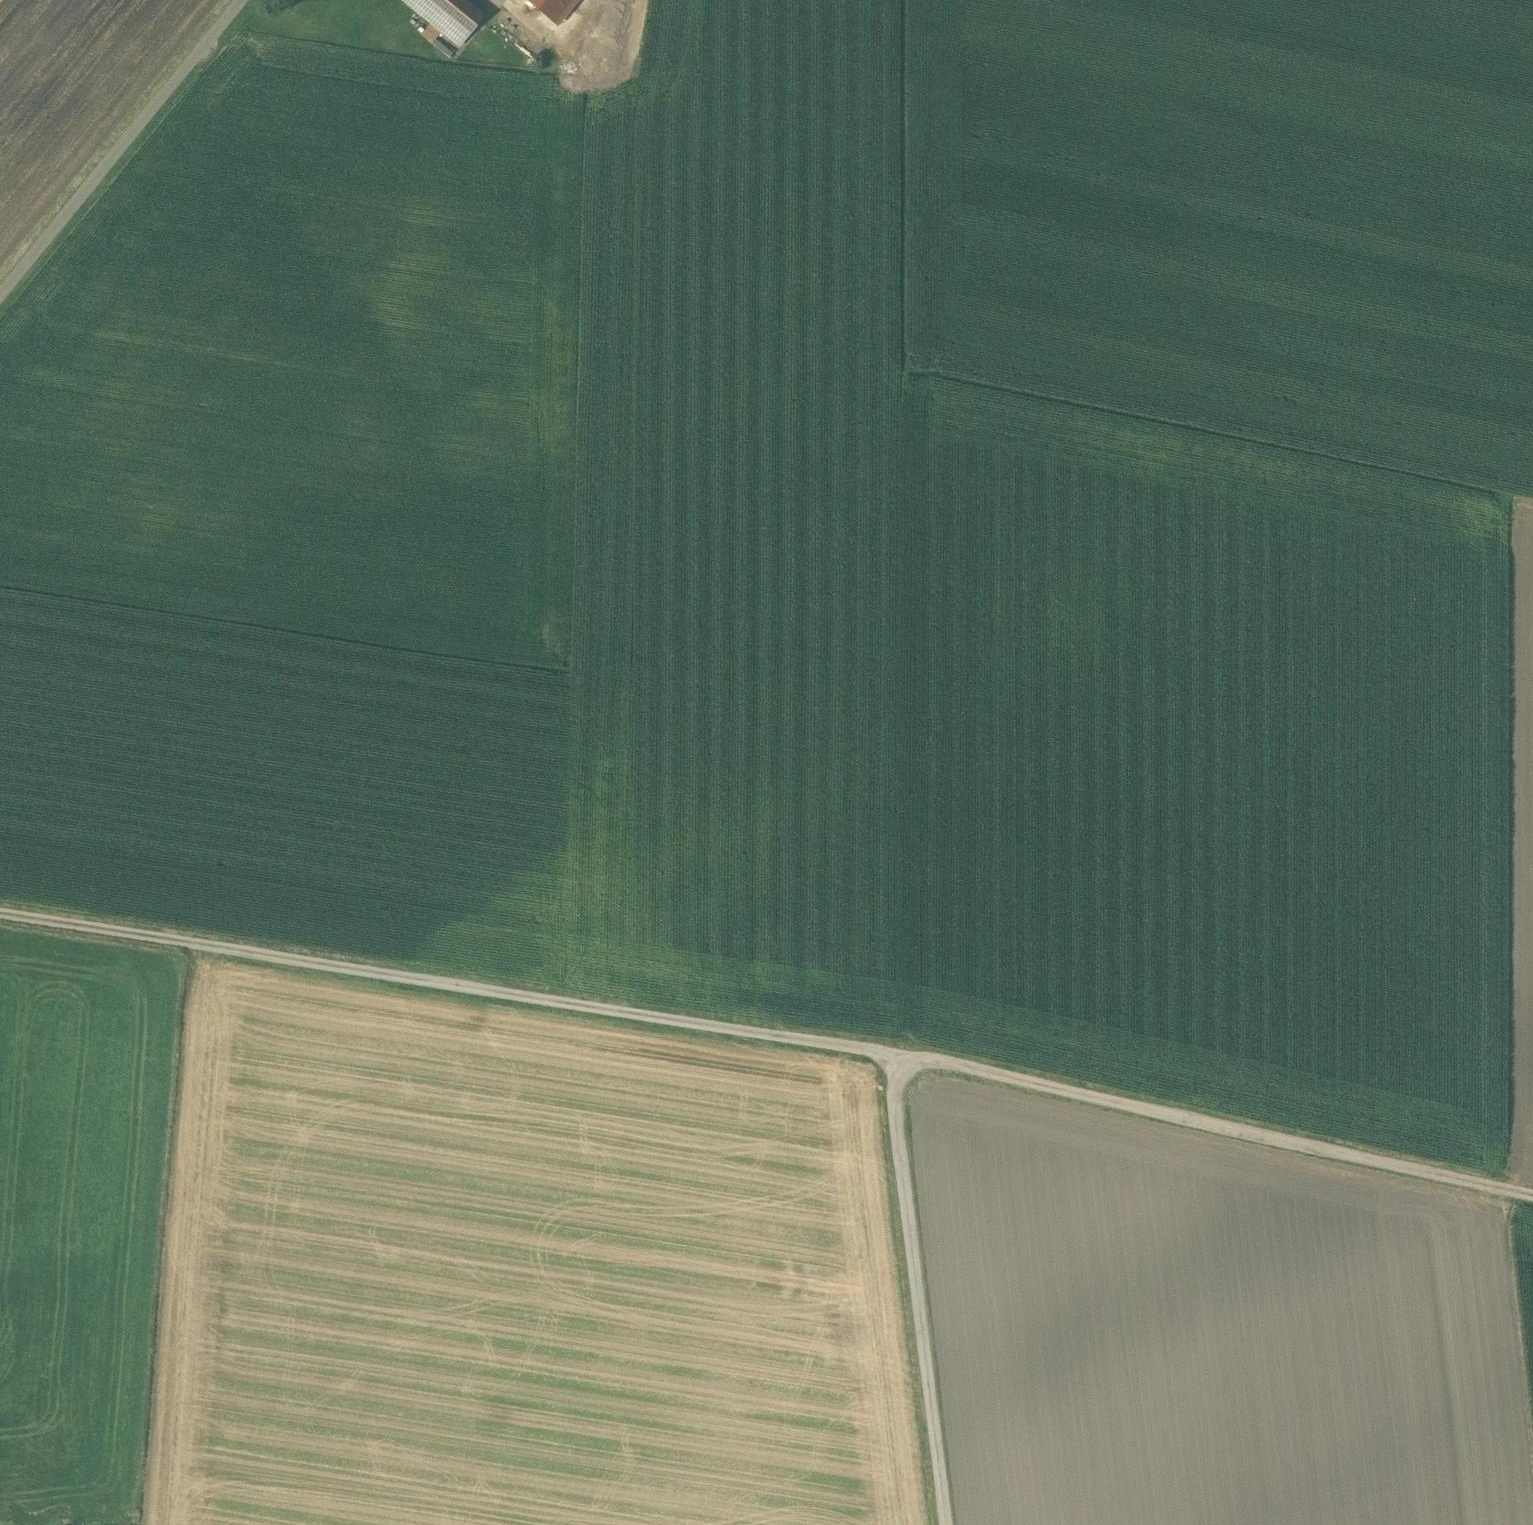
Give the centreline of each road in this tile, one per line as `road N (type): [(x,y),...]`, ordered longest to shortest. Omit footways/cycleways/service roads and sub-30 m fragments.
road 1 (track): [(0,906),(899,1048)]
road 2 (track): [(899,1048),(1532,1185)]
road 3 (track): [(899,1048),(956,1524)]
road 4 (unclassified): [(0,298),(241,0)]

